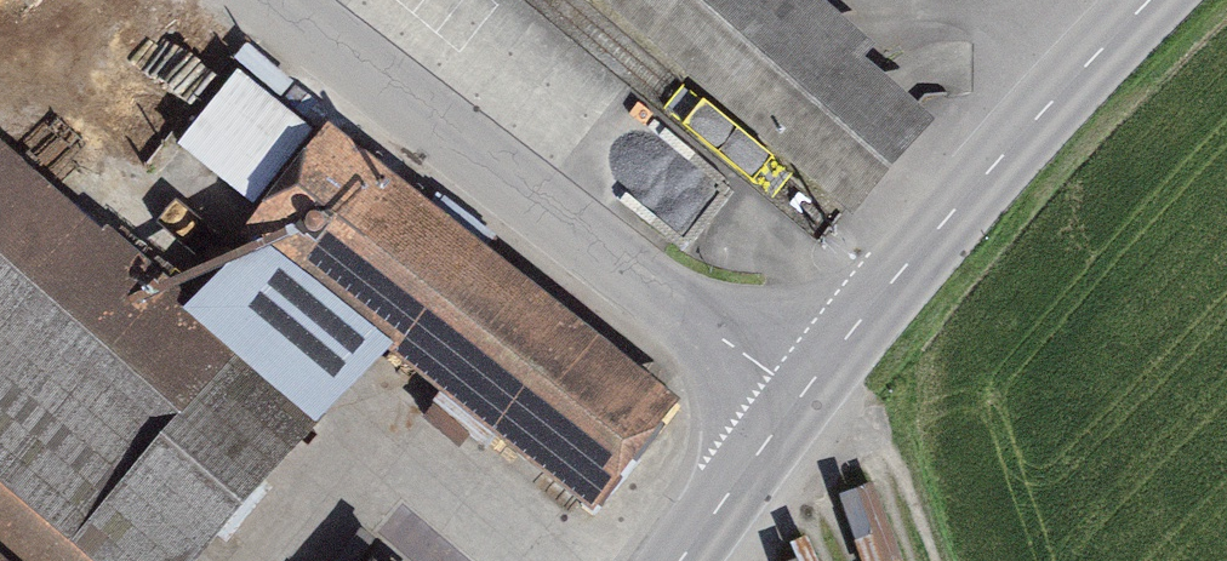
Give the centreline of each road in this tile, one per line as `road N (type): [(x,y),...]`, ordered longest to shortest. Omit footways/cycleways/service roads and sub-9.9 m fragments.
road 1 (tertiary): [(267,0),(414,115),(802,389)]
road 2 (tertiary): [(1151,0),(1089,56),(802,389)]
road 3 (track): [(931,560),(889,454),(802,389)]
road 4 (tertiary): [(802,389),(678,560)]

